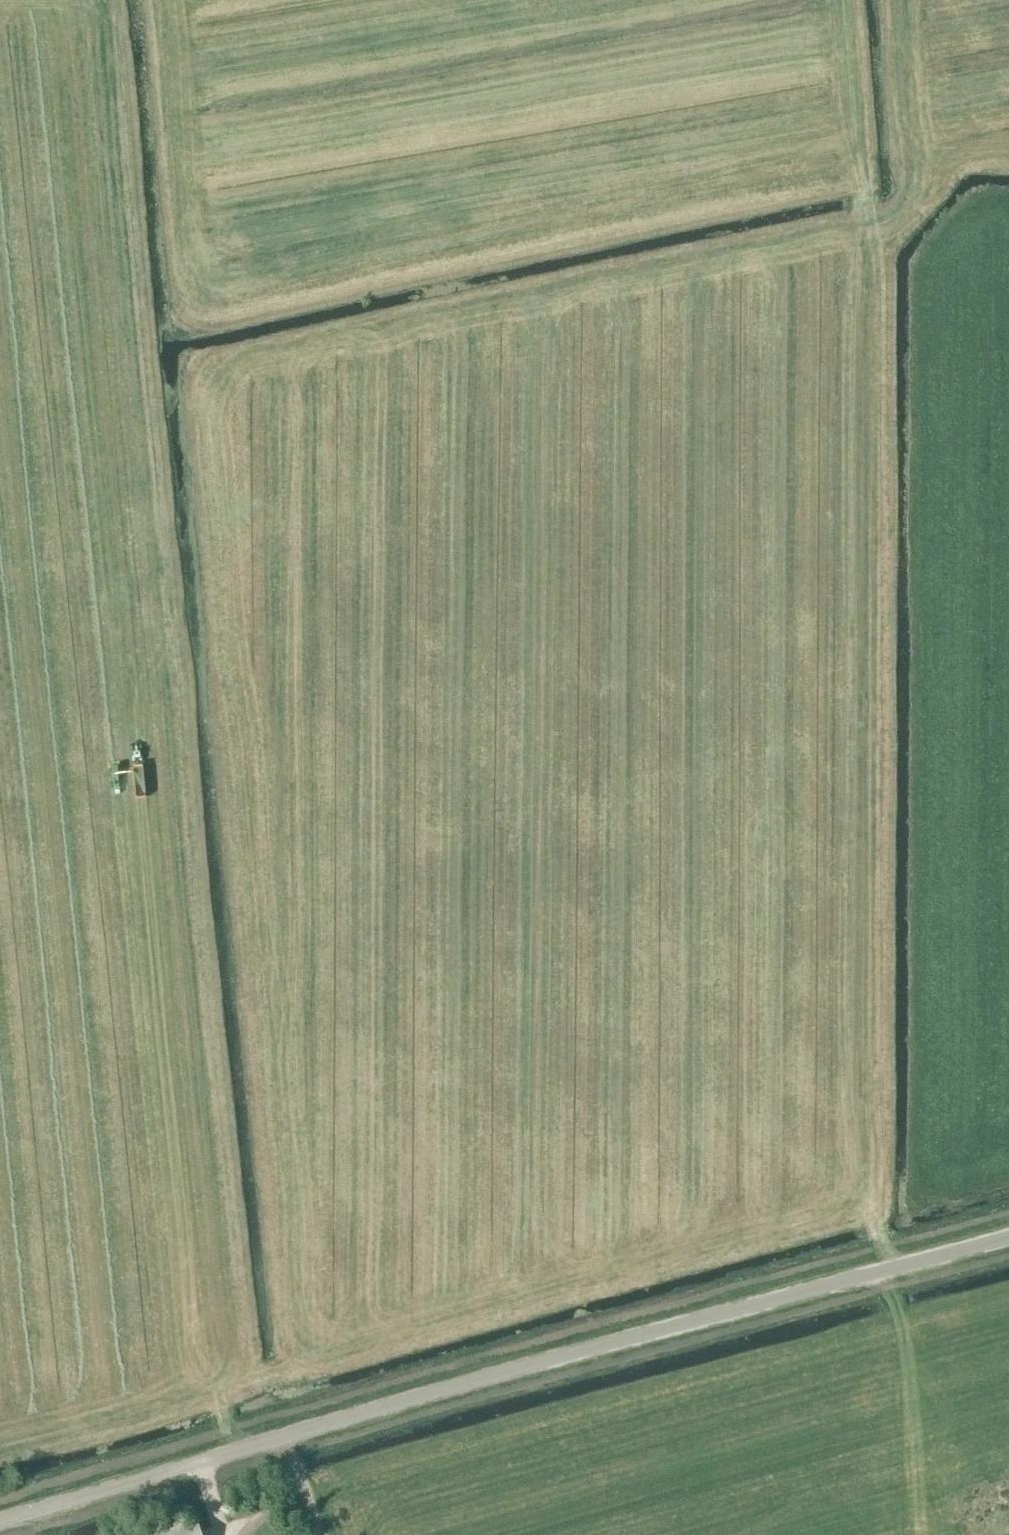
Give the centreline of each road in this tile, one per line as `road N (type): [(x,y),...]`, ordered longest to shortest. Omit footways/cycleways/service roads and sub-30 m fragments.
road 1 (tertiary): [(0,1521),(537,1364),(1008,1238)]

